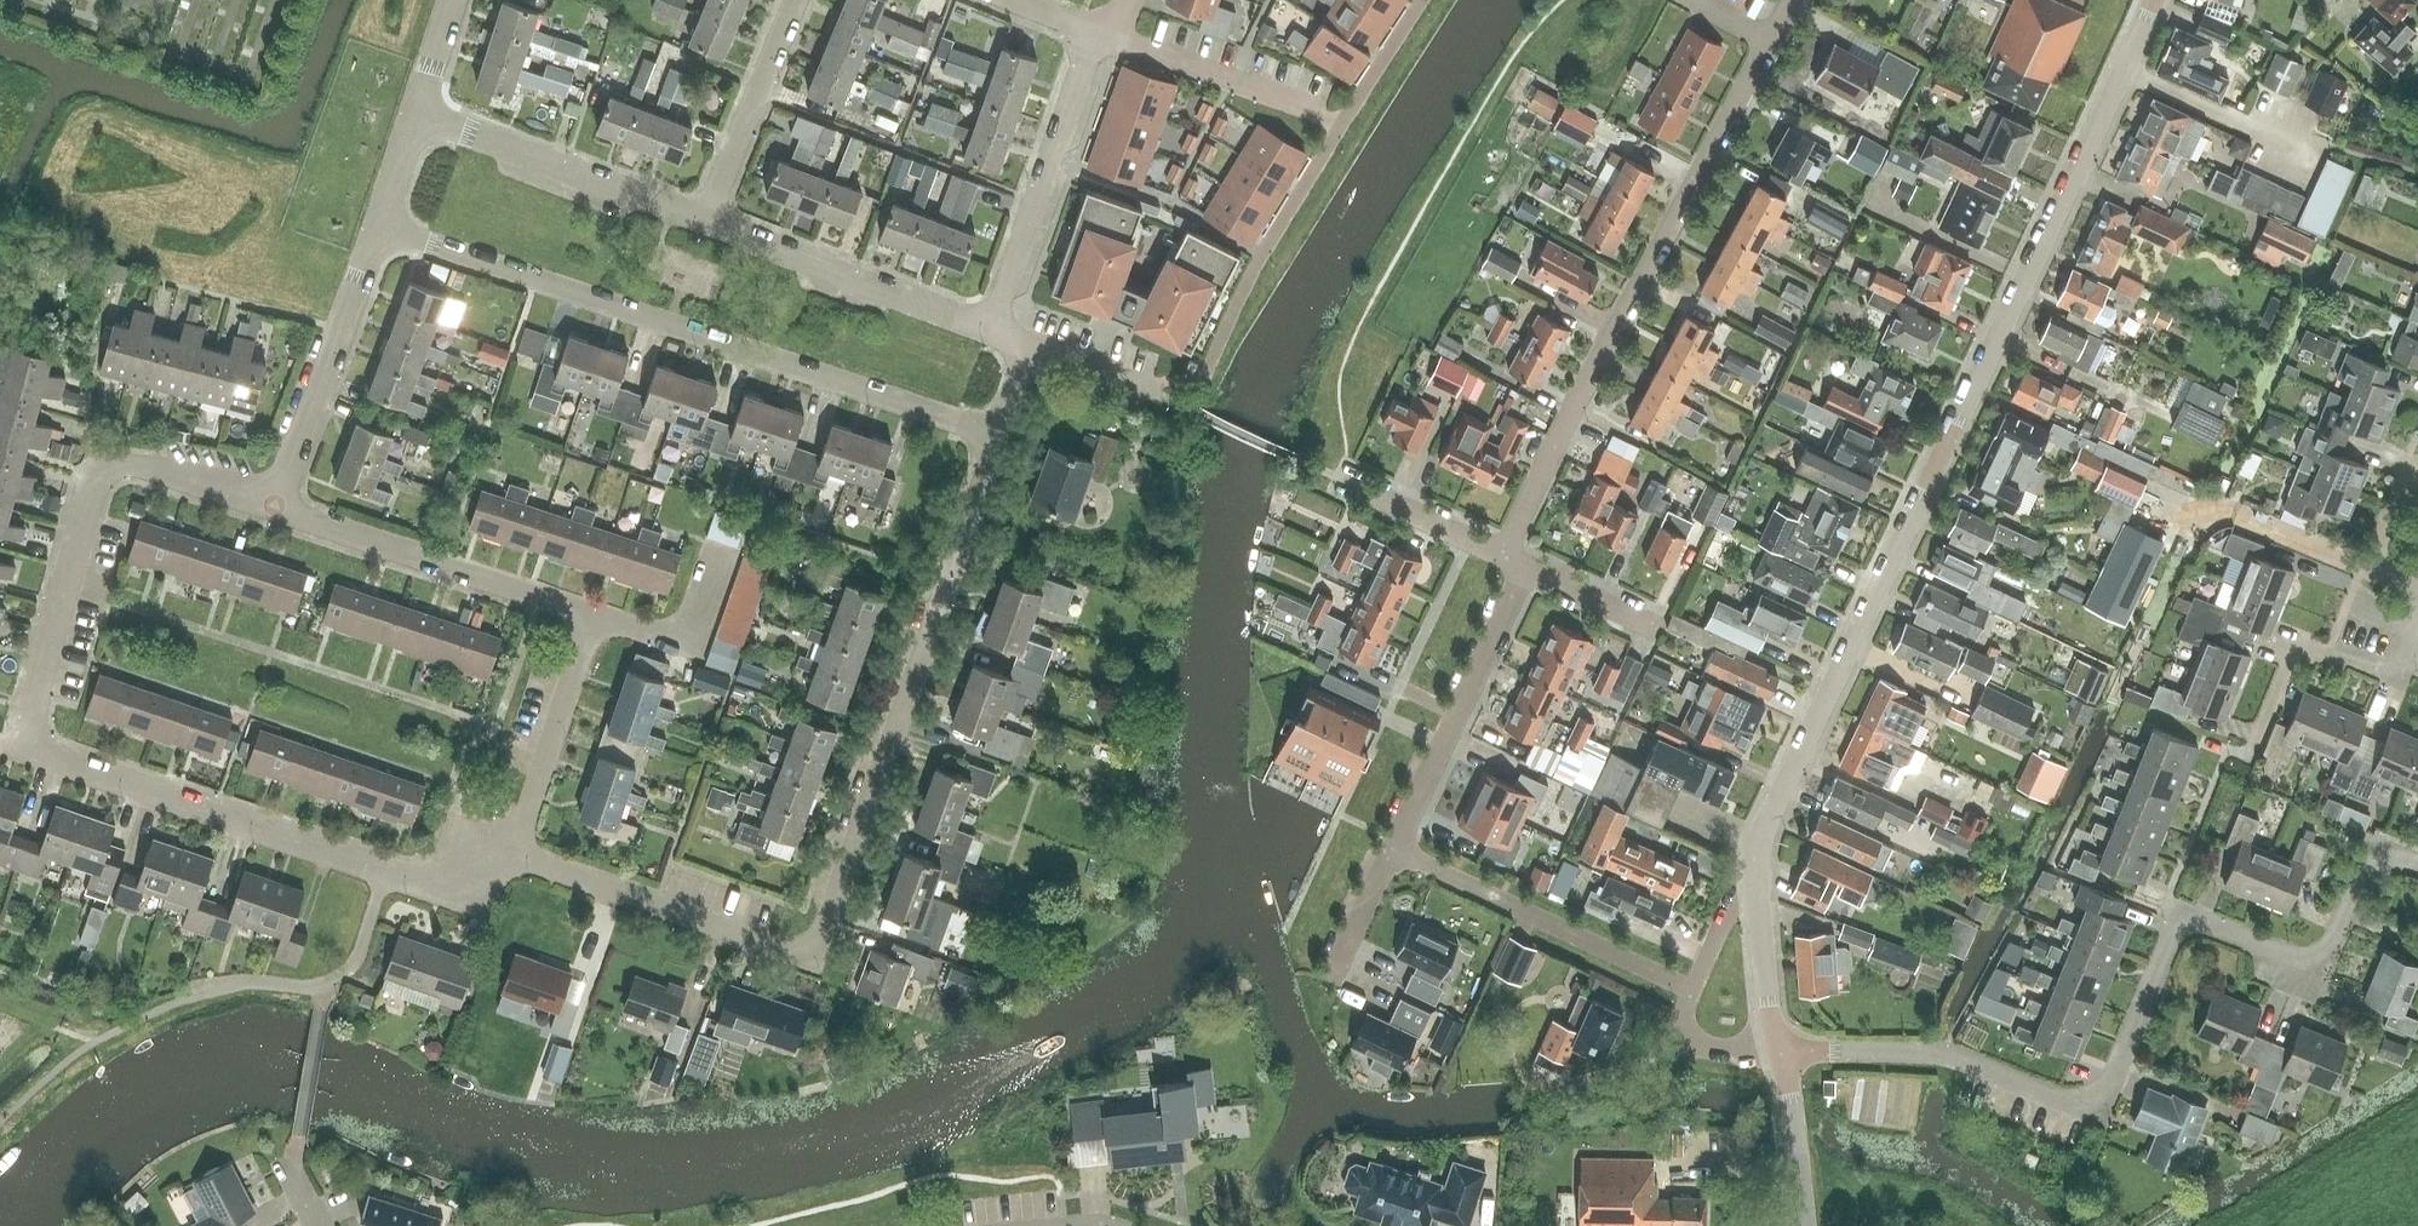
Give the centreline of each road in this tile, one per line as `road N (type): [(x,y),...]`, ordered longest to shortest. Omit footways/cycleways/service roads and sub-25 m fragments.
road 1 (residential): [(516,853),(487,884),(441,893),(50,758),(29,723),(95,482),(129,465),(281,508)]
road 2 (unclassified): [(1763,855),(2154,0)]
road 3 (residential): [(1785,1055),(1948,1057),(2099,1116),(2179,912),(2319,965),(2363,863),(2379,856),(2417,865)]
road 4 (residential): [(516,853),(796,948),(813,945),(992,436)]
road 5 (residential): [(992,436),(380,229)]
road 6 (residential): [(1500,559),(1794,0)]
road 7 (residential): [(1333,979),(1533,575)]
road 8 (residential): [(597,613),(281,508)]
road 9 (residential): [(987,330),(1100,34)]
road 10 (residential): [(705,221),(419,113)]
road 11 (residential): [(987,330),(705,221)]
road 12 (residential): [(1785,1055),(1712,1057),(1692,1044),(1689,1028),(1763,855)]
road 13 (unclassified): [(281,508),(380,229)]
road 14 (residential): [(1207,371),(1261,255),(1343,124)]
road 15 (residential): [(2417,594),(2169,488)]
road 16 (residential): [(1343,124),(1100,34)]
road 17 (residential): [(516,853),(597,613)]
road 18 (residential): [(705,221),(792,0)]
road 19 (residential): [(1500,559),(1297,459)]
road 20 (unclassified): [(1785,1055),(1772,1015),(1763,855)]
road 21 (residential): [(723,557),(691,645),(597,613)]
road 22 (unclassified): [(1805,1225),(1785,1055)]
road 23 (residential): [(2281,675),(2297,645),(2398,675),(2410,652)]
road 24 (residential): [(1343,124),(1423,0)]
road 25 (residential): [(1654,634),(1533,575)]
road 26 (residential): [(1147,389),(1024,345)]
road 27 (unclassified): [(380,229),(419,113)]

